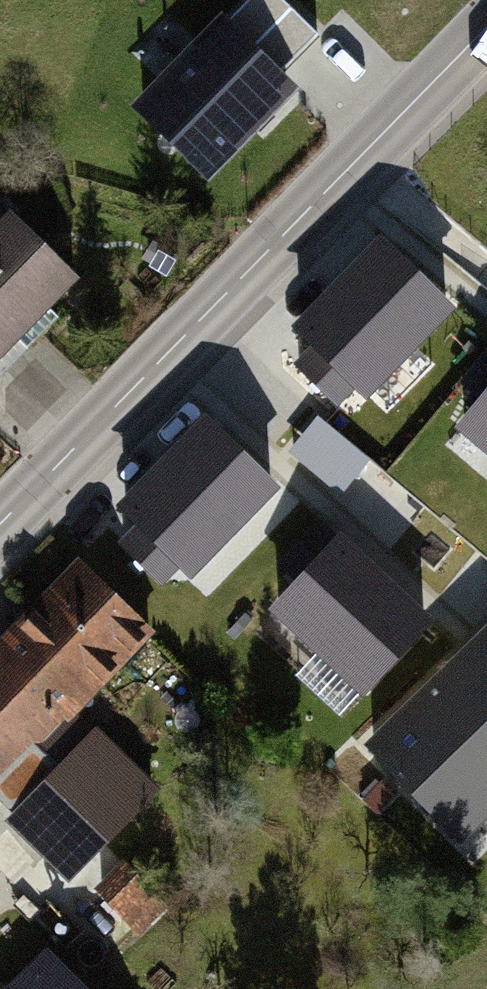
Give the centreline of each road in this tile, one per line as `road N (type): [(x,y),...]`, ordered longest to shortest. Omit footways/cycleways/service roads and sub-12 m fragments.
road 1 (secondary): [(0,523),(486,28)]

